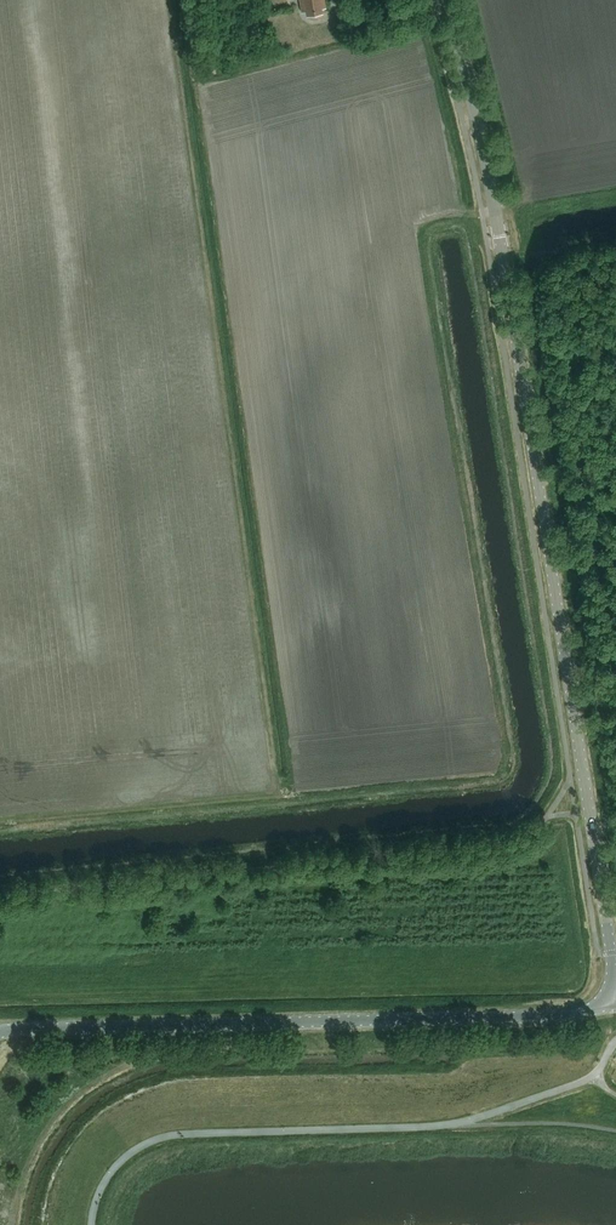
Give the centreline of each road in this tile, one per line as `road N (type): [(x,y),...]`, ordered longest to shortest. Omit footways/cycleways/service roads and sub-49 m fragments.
road 1 (unclassified): [(611,993),(500,238)]
road 2 (unclassified): [(0,1033),(567,1015),(611,993)]
road 3 (residential): [(500,238),(447,0)]

